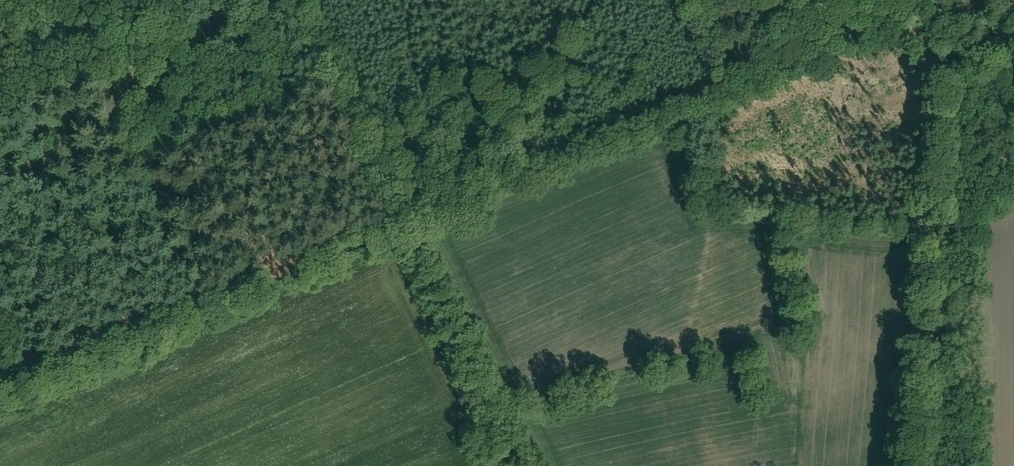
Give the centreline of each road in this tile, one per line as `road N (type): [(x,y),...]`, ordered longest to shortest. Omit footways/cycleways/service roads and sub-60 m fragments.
road 1 (unclassified): [(520,465),(300,0)]

